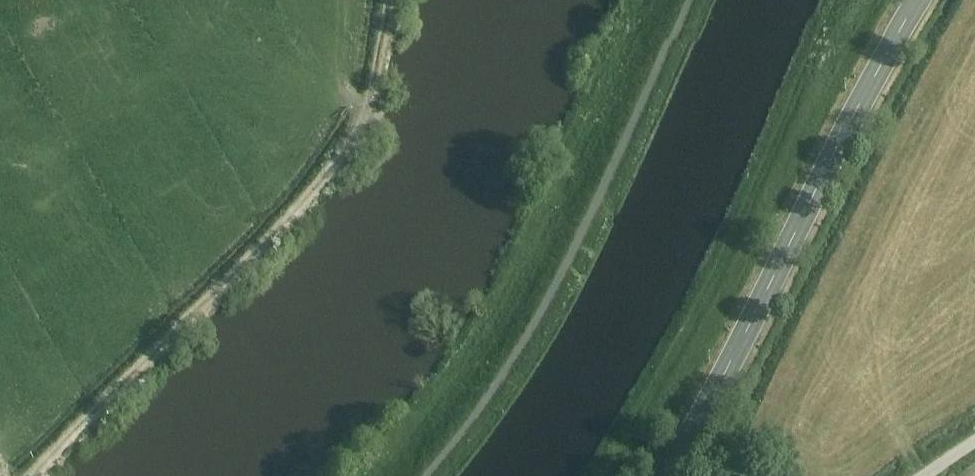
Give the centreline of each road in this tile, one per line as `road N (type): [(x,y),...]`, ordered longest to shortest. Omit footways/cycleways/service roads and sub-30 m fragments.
road 1 (tertiary): [(647,475),(732,349),(921,0)]

